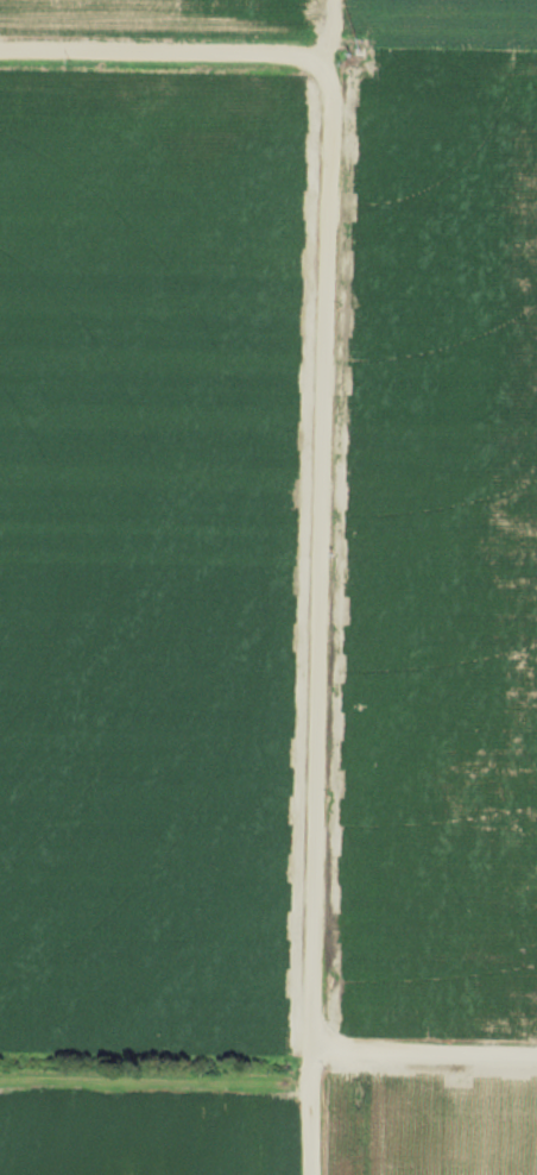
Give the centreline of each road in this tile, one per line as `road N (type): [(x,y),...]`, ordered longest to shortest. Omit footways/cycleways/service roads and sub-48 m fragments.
road 1 (residential): [(314,1174),(337,107),(326,64)]
road 2 (residential): [(326,64),(284,54),(0,52)]
road 3 (residential): [(316,1047),(536,1054)]

